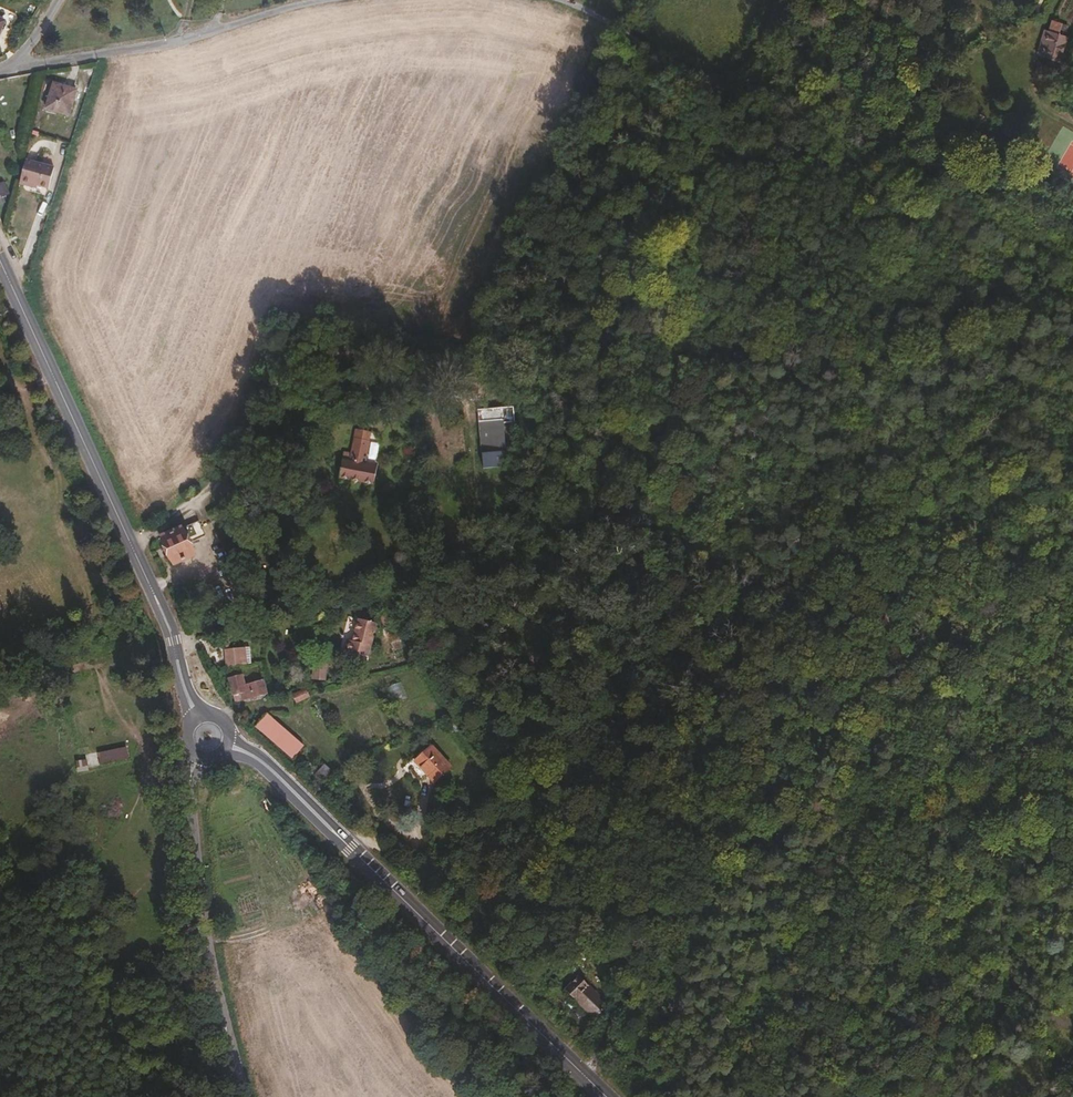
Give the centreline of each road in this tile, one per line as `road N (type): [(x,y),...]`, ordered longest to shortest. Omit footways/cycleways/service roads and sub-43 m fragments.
road 1 (track): [(742,82),(772,211),(754,289),(768,421),(850,532),(901,664),(947,734),(1072,835)]
road 2 (track): [(885,622),(755,959),(705,1000),(611,1048),(585,1076)]
road 3 (secondary): [(249,753),(607,1096)]
road 4 (secondary): [(0,260),(171,630),(187,694)]
road 5 (track): [(885,622),(908,489),(959,377),(1000,311),(1072,254)]
road 6 (tertiary): [(190,785),(204,933),(244,1096)]
road 7 (residential): [(21,68),(194,38),(313,0)]
road 8 (track): [(558,0),(742,82),(776,0)]

